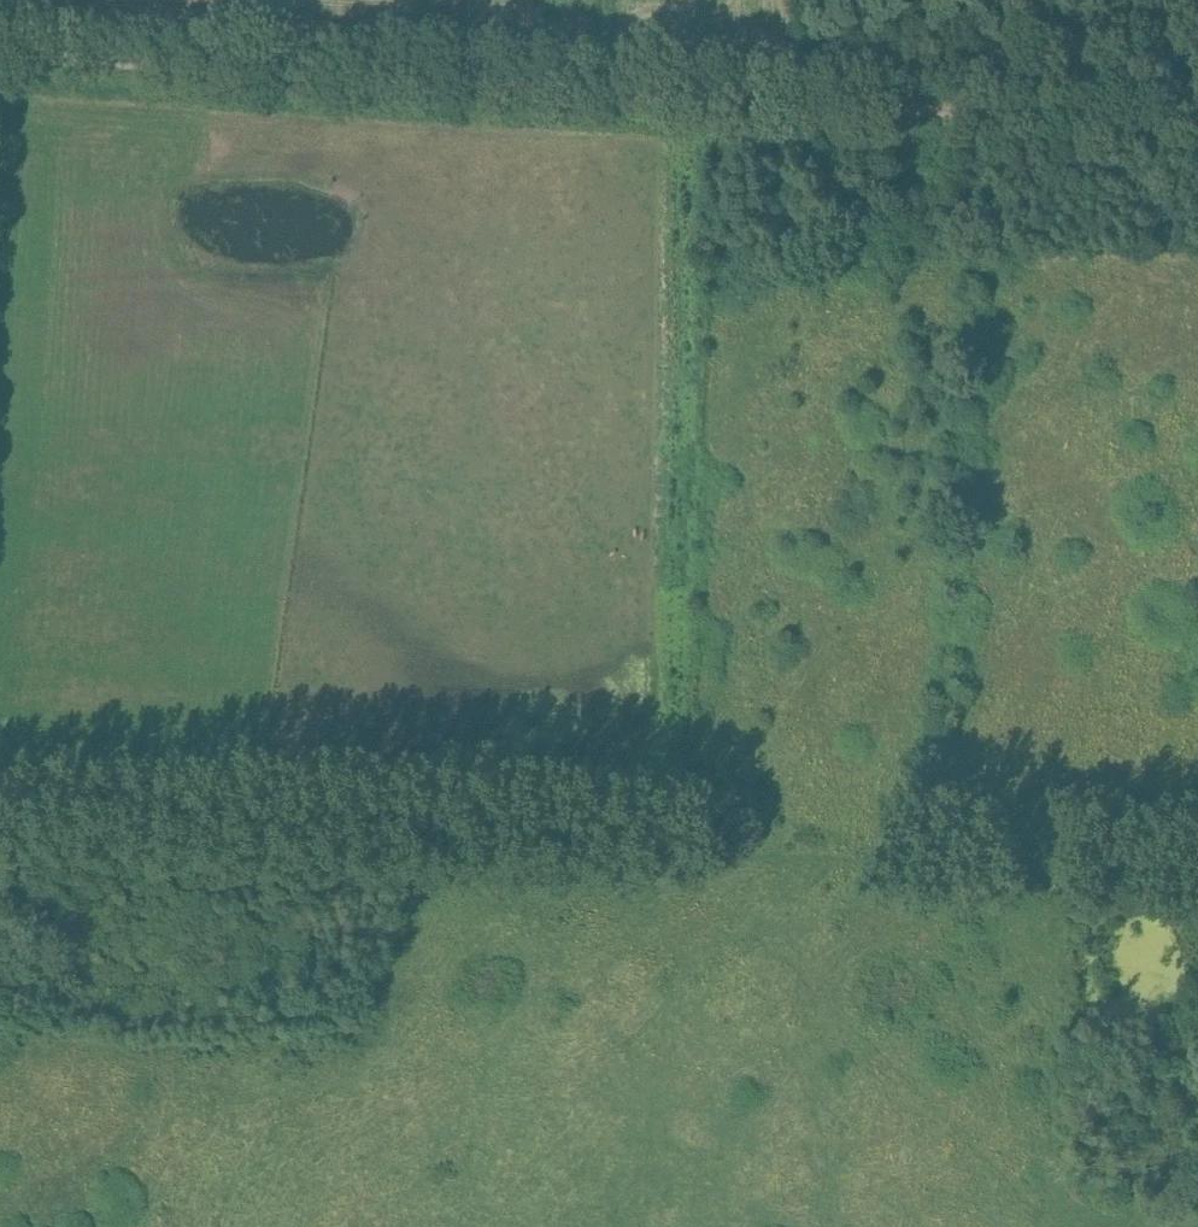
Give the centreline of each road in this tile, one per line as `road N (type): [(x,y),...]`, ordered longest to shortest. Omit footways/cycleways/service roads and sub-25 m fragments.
road 1 (track): [(0,54),(1197,124)]
road 2 (track): [(0,832),(1197,887)]

